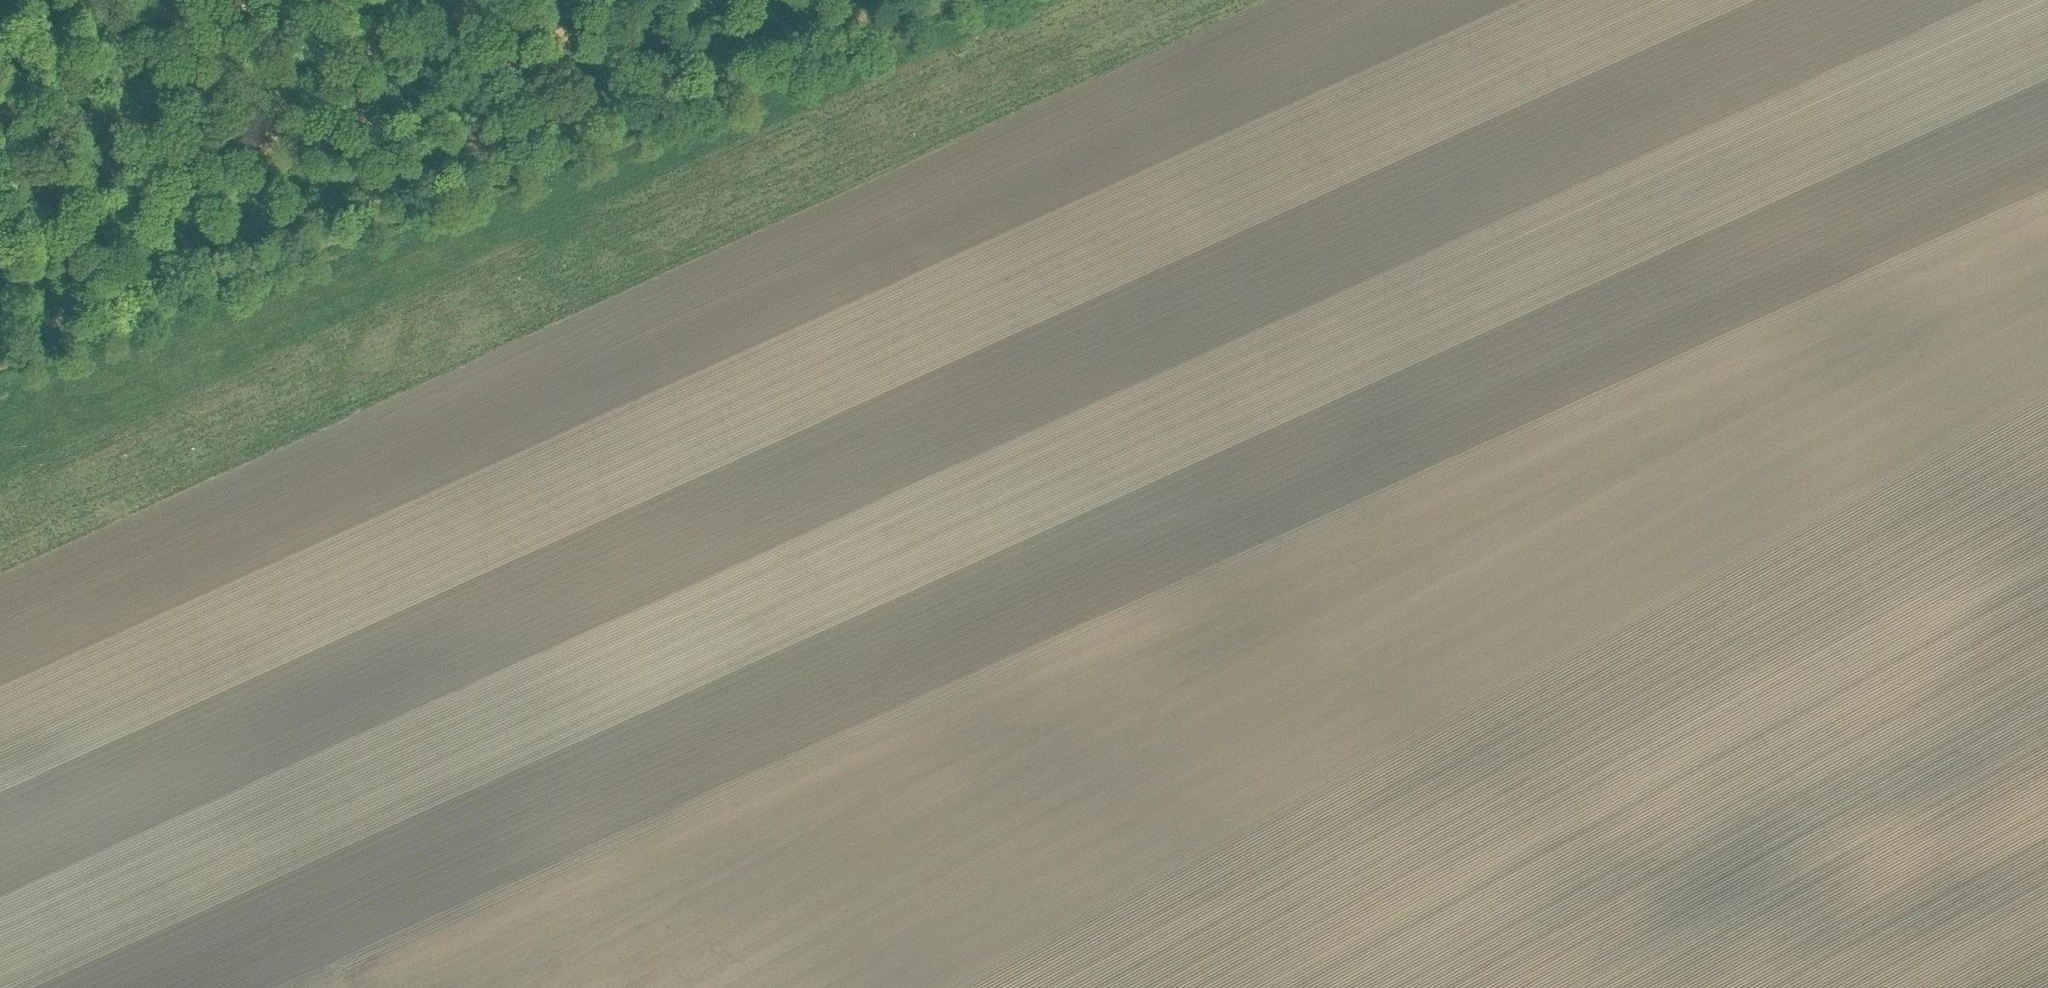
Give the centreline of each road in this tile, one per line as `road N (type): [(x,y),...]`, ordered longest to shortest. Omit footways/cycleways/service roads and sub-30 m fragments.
road 1 (track): [(960,0),(43,349)]
road 2 (track): [(0,224),(43,349)]

